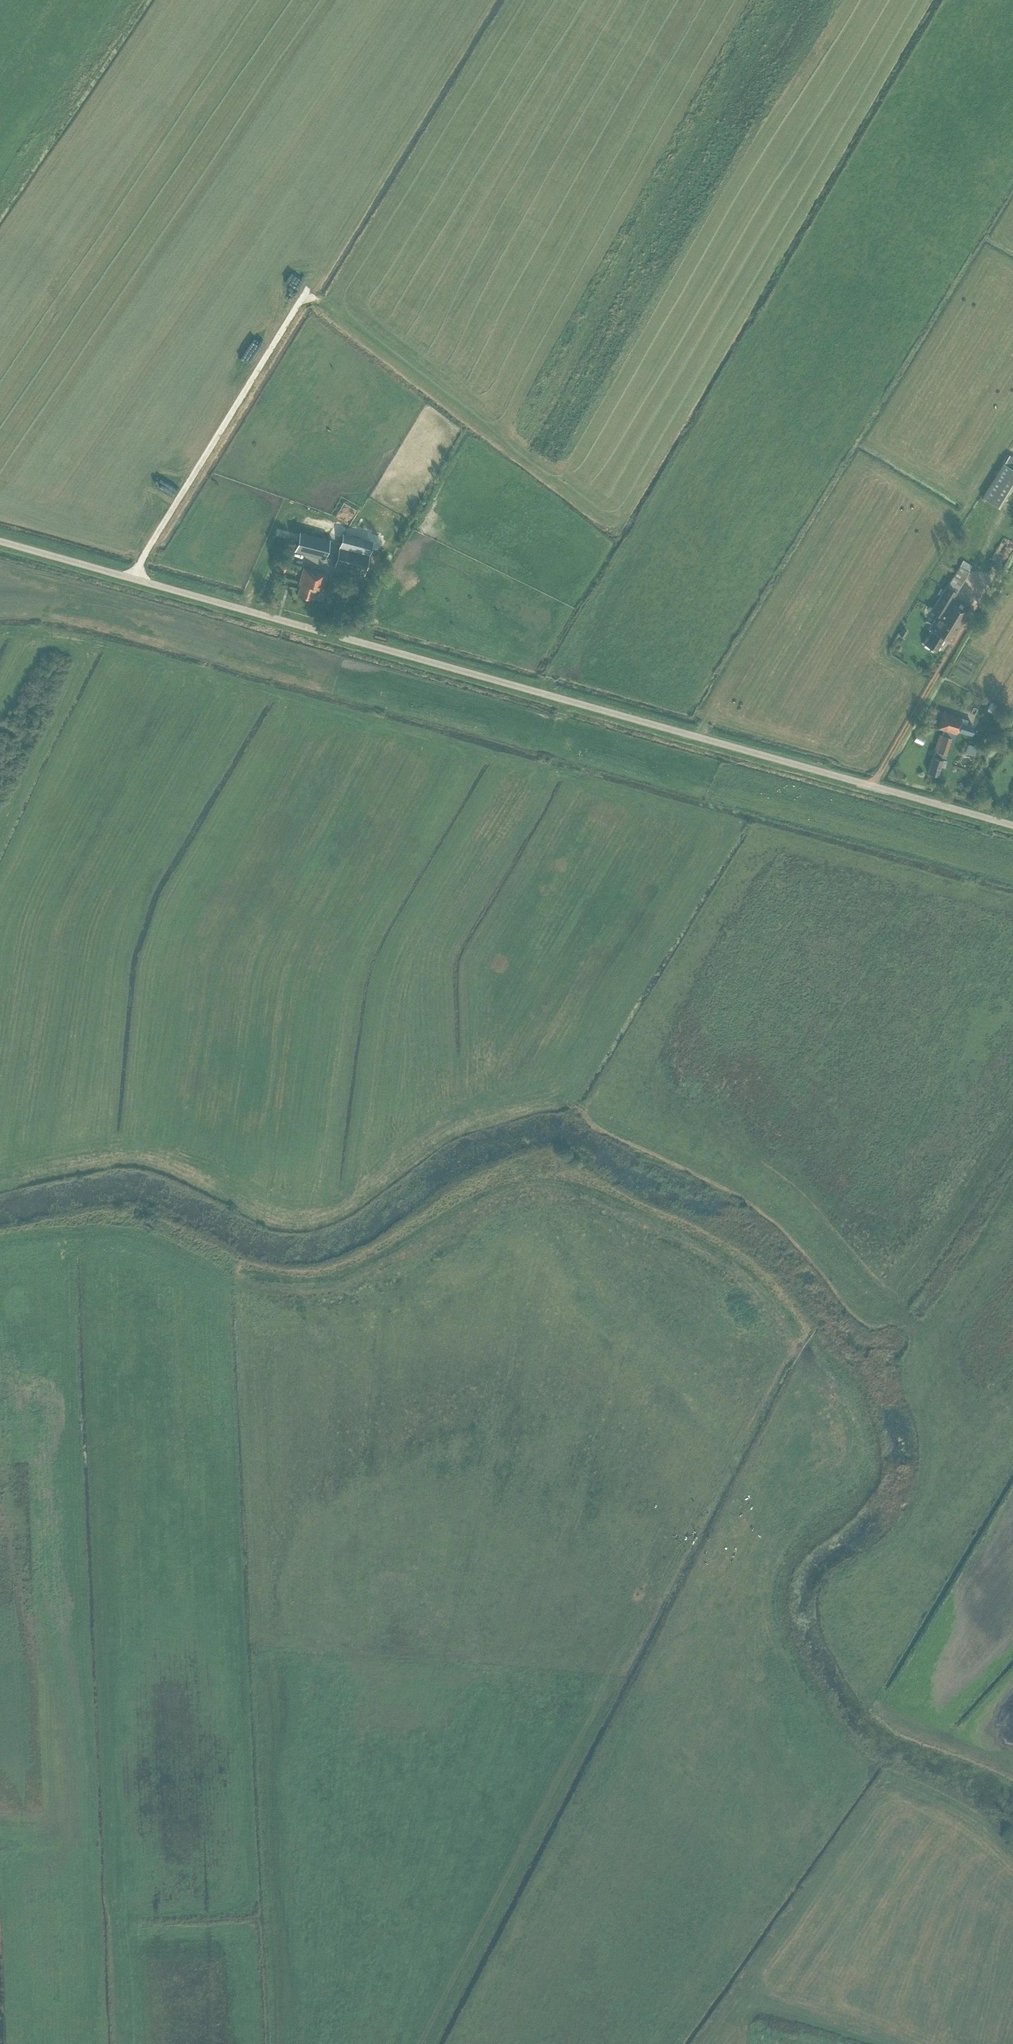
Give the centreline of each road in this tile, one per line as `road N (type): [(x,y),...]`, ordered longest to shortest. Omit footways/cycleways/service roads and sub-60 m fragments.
road 1 (unclassified): [(1012,826),(0,541)]

